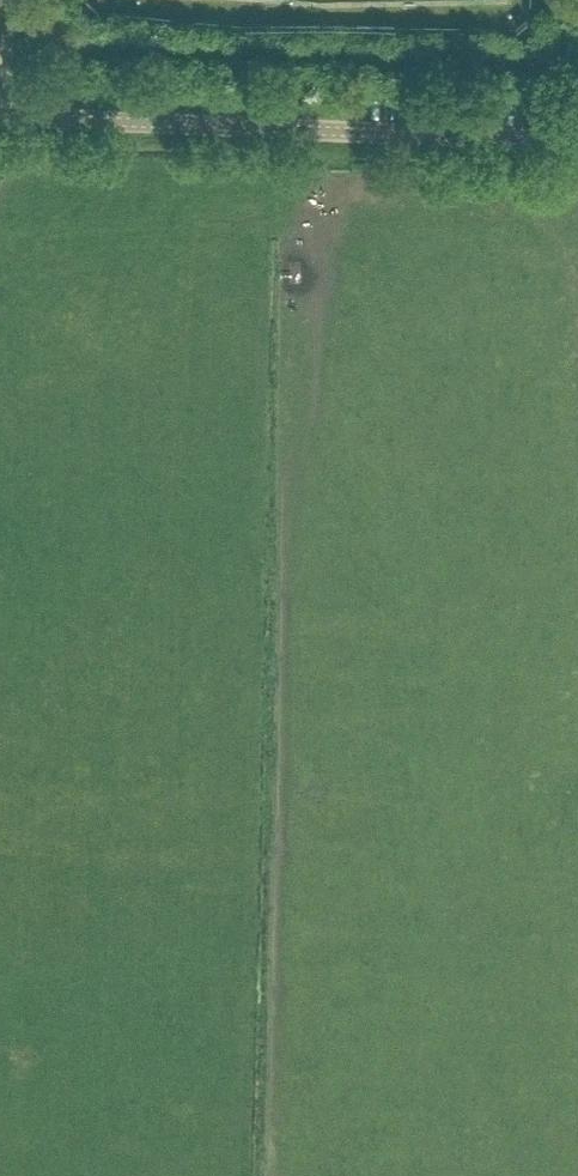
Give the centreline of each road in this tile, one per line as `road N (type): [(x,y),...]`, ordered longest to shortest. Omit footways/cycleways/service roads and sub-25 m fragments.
road 1 (unclassified): [(577,138),(0,113)]

